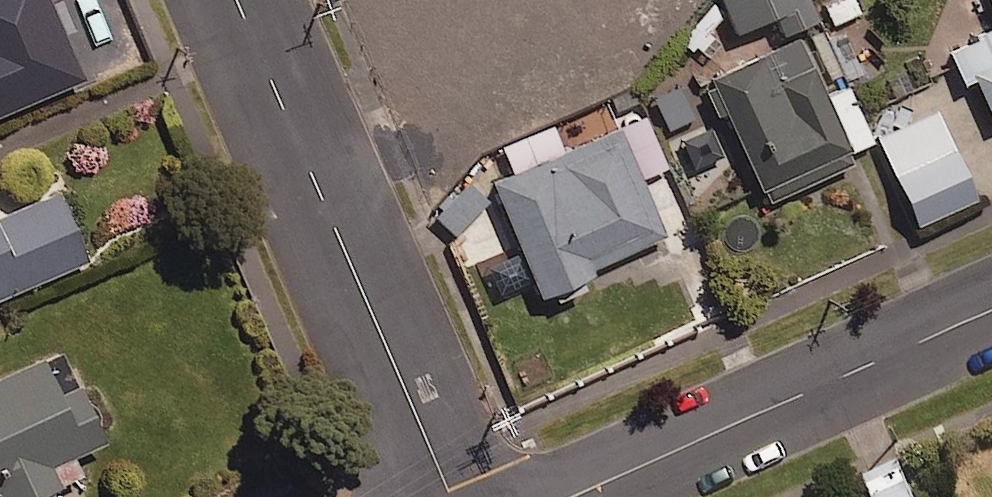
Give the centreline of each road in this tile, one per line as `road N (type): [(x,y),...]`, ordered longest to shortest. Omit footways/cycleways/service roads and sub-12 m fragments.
road 1 (residential): [(449,496),(233,0)]
road 2 (residential): [(578,496),(991,310)]

